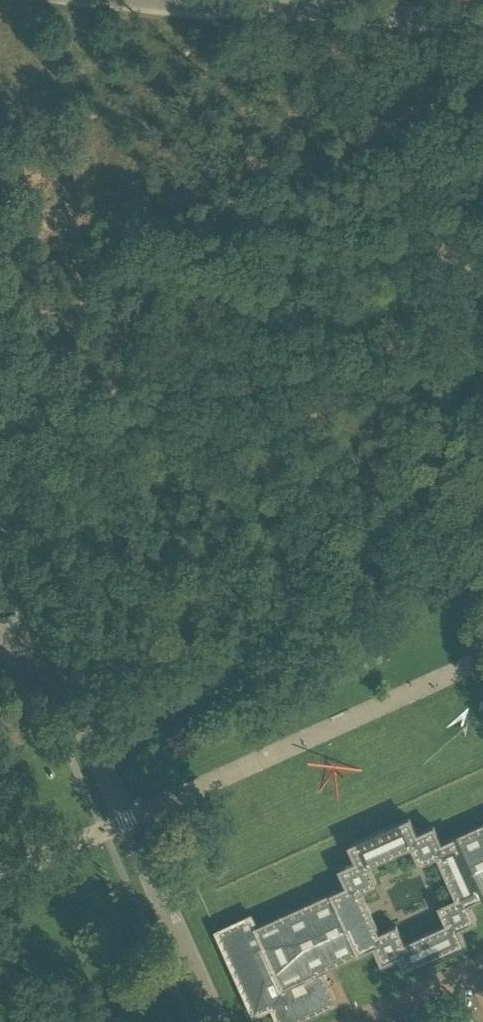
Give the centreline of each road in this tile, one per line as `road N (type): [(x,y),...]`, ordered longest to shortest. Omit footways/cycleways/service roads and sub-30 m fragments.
road 1 (unclassified): [(220,1021),(0,532)]
road 2 (unclassified): [(187,0),(482,16)]

